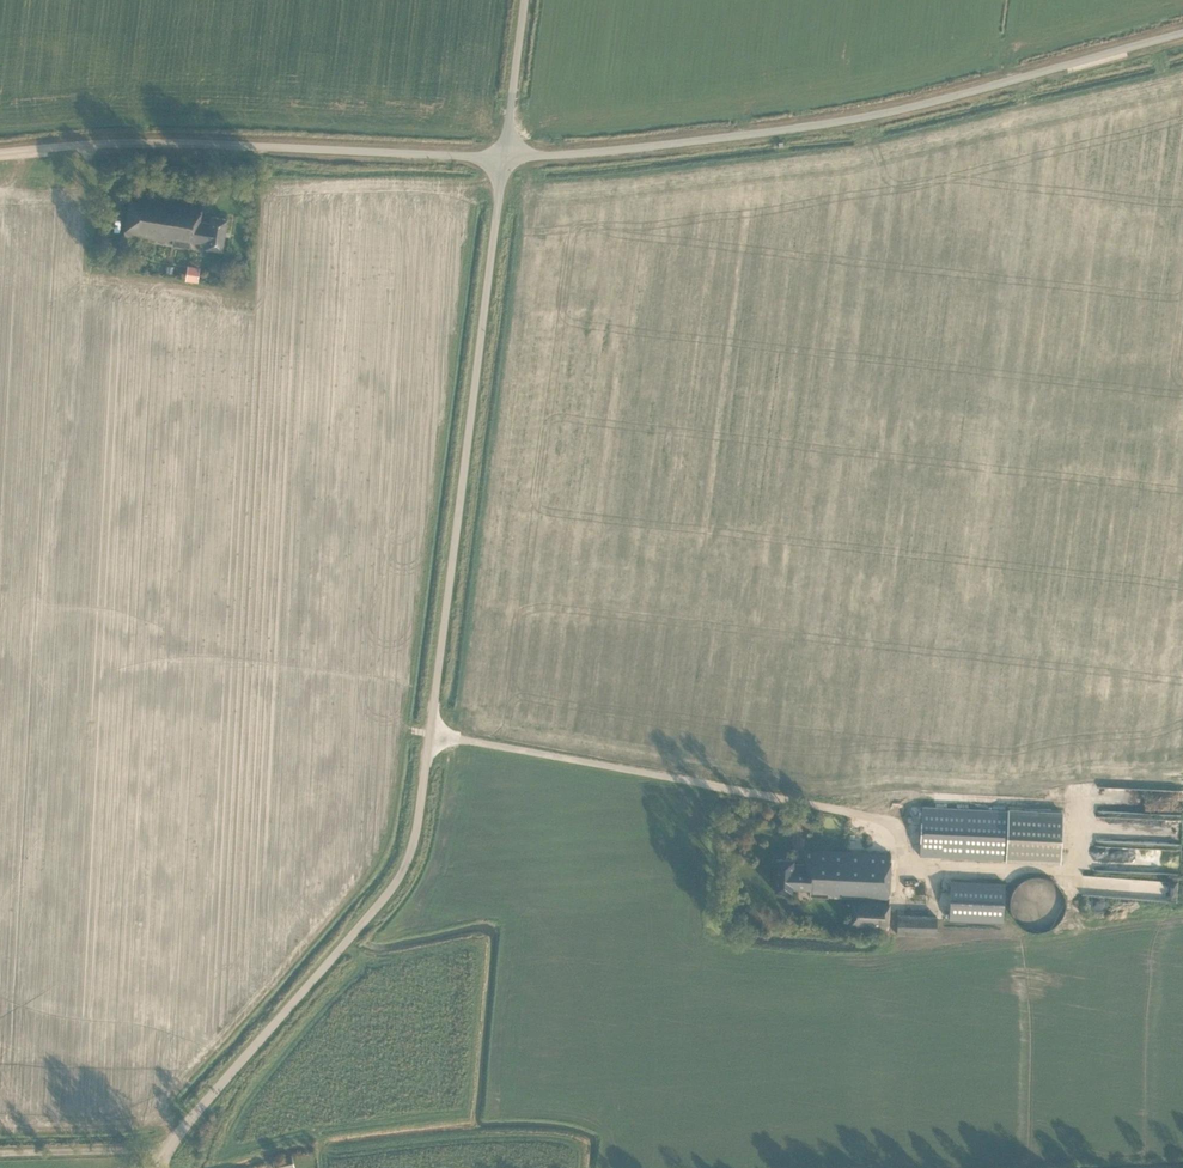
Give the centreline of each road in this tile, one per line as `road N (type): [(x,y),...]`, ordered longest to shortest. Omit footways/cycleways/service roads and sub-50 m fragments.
road 1 (unclassified): [(157,1167),(190,1117),(378,907),(405,866),(506,153)]
road 2 (unclassified): [(1182,32),(833,121),(635,147),(506,153)]
road 3 (unclassified): [(506,153),(170,141),(0,151)]
road 4 (unclassified): [(506,153),(527,0)]

